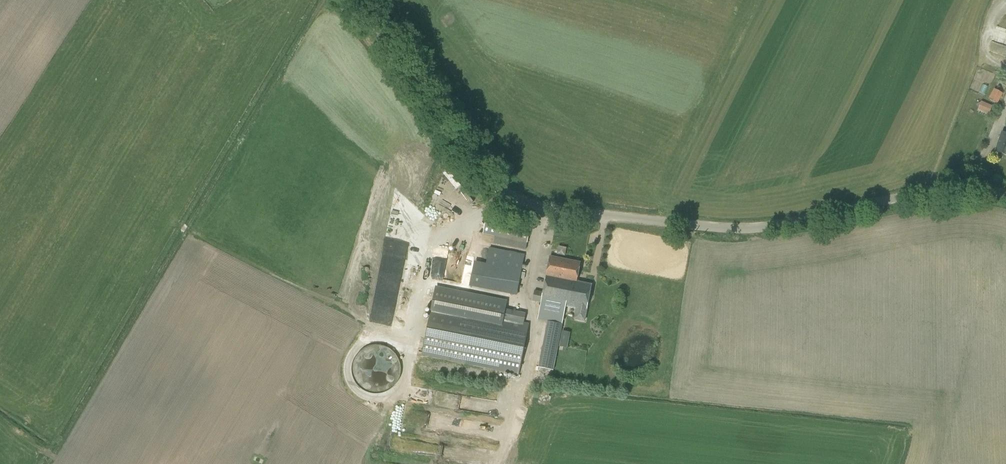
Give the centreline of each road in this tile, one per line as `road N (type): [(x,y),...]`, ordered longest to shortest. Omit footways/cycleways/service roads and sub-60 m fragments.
road 1 (unclassified): [(1005,193),(941,188),(751,229),(528,203),(468,156),(346,0)]

